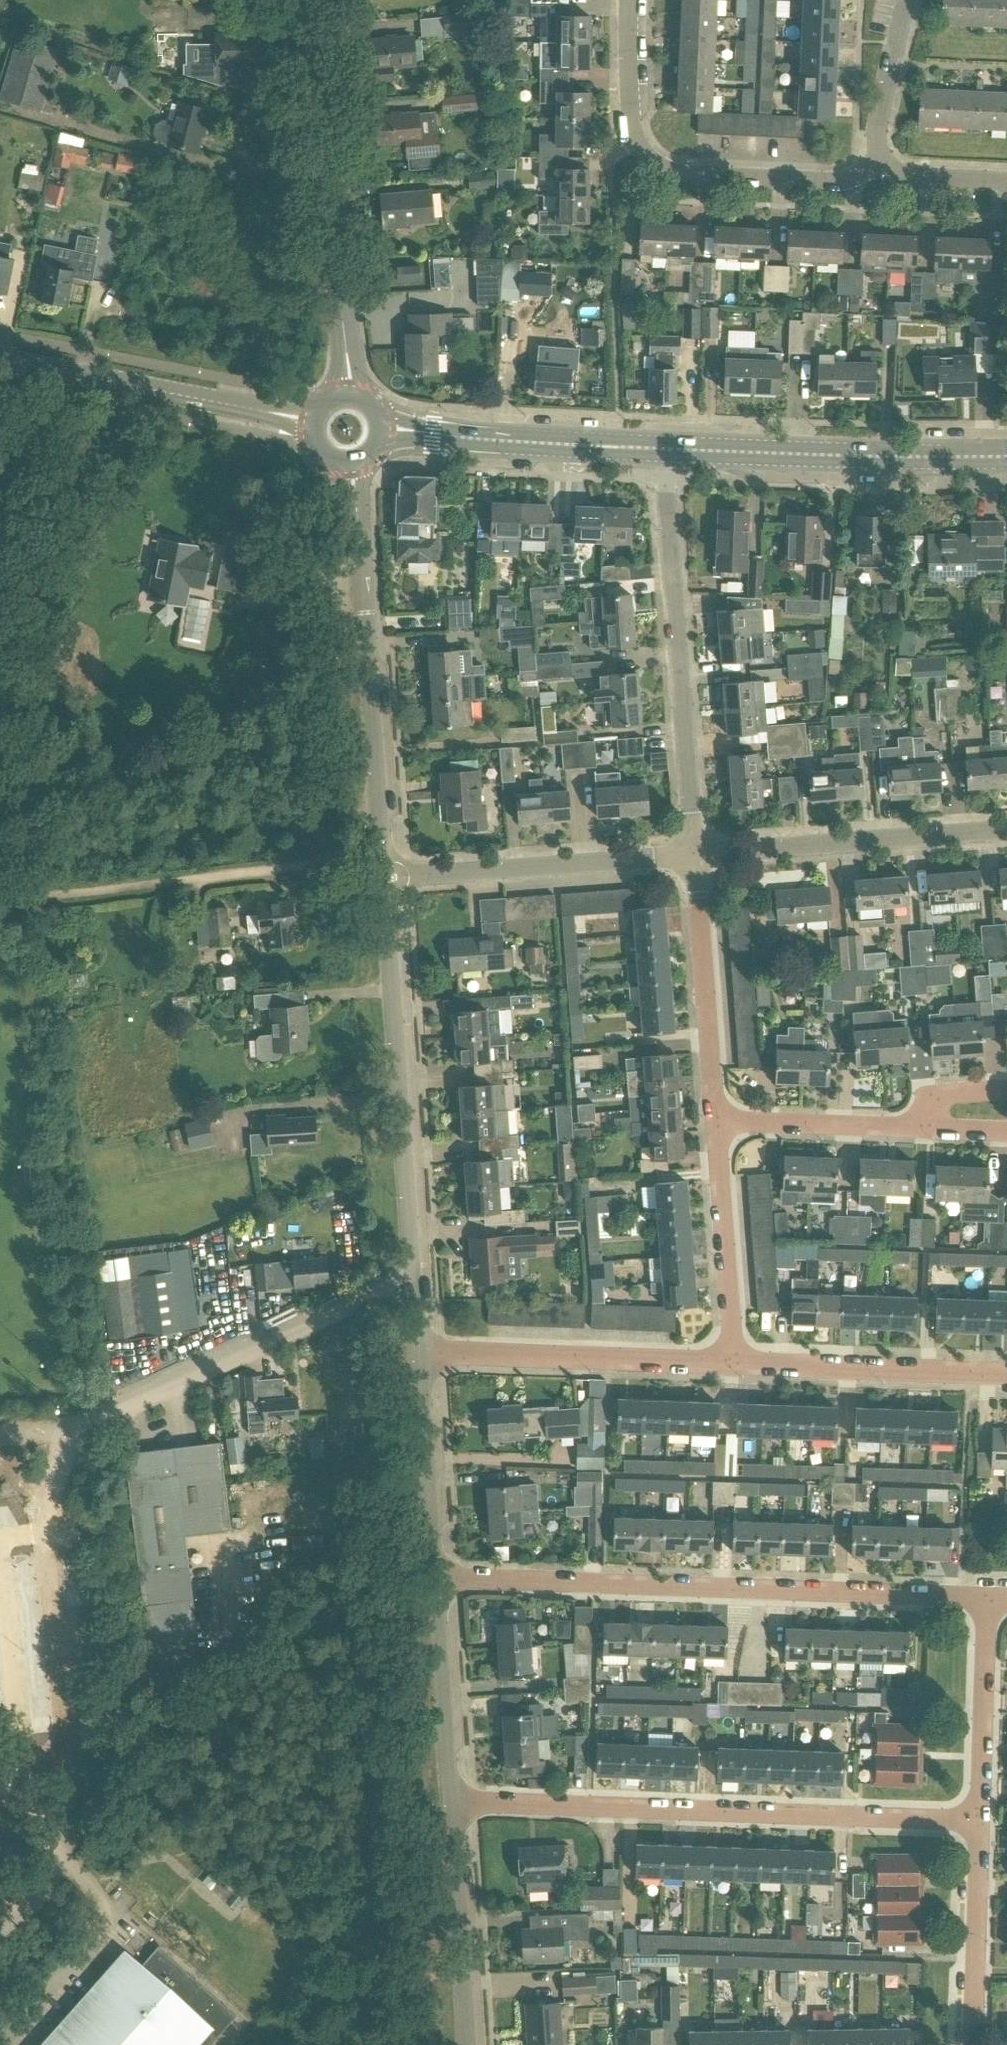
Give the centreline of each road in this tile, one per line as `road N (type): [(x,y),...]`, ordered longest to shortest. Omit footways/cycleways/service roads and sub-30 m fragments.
road 1 (residential): [(987,1596),(440,1575)]
road 2 (residential): [(976,1824),(451,1800)]
road 3 (residential): [(385,876),(352,461)]
road 4 (residential): [(693,856),(662,448)]
road 5 (residential): [(882,161),(835,181),(659,167),(632,126),(628,0)]
road 6 (residential): [(413,1273),(385,876)]
road 7 (residential): [(350,395),(313,0)]
road 8 (track): [(384,856),(0,885)]
road 9 (unclassified): [(74,1427),(112,1417),(413,1273)]
road 10 (tertiary): [(662,448),(1006,456)]
road 11 (tertiary): [(316,419),(0,358)]
road 12 (residential): [(735,1364),(420,1354)]
road 13 (residential): [(693,856),(1006,831)]
road 14 (residential): [(385,876),(693,856)]
road 15 (residential): [(1006,1133),(717,1121)]
road 16 (tertiary): [(380,429),(662,448)]
road 17 (unclassified): [(18,1780),(69,1746),(46,1532)]
road 18 (residential): [(1006,1375),(735,1364)]
road 19 (residential): [(717,1121),(693,856)]
road 20 (residential): [(469,2044),(451,1800)]
road 21 (residential): [(735,1364),(717,1121)]
road 22 (residential): [(976,1824),(987,1596)]
road 23 (residential): [(451,1800),(440,1575)]
road 24 (residential): [(440,1575),(420,1354)]
road 25 (residential): [(972,2044),(976,1824)]
road 26 (residential): [(882,161),(878,122),(906,0)]
road 27 (residential): [(1006,182),(913,177),(882,161)]

